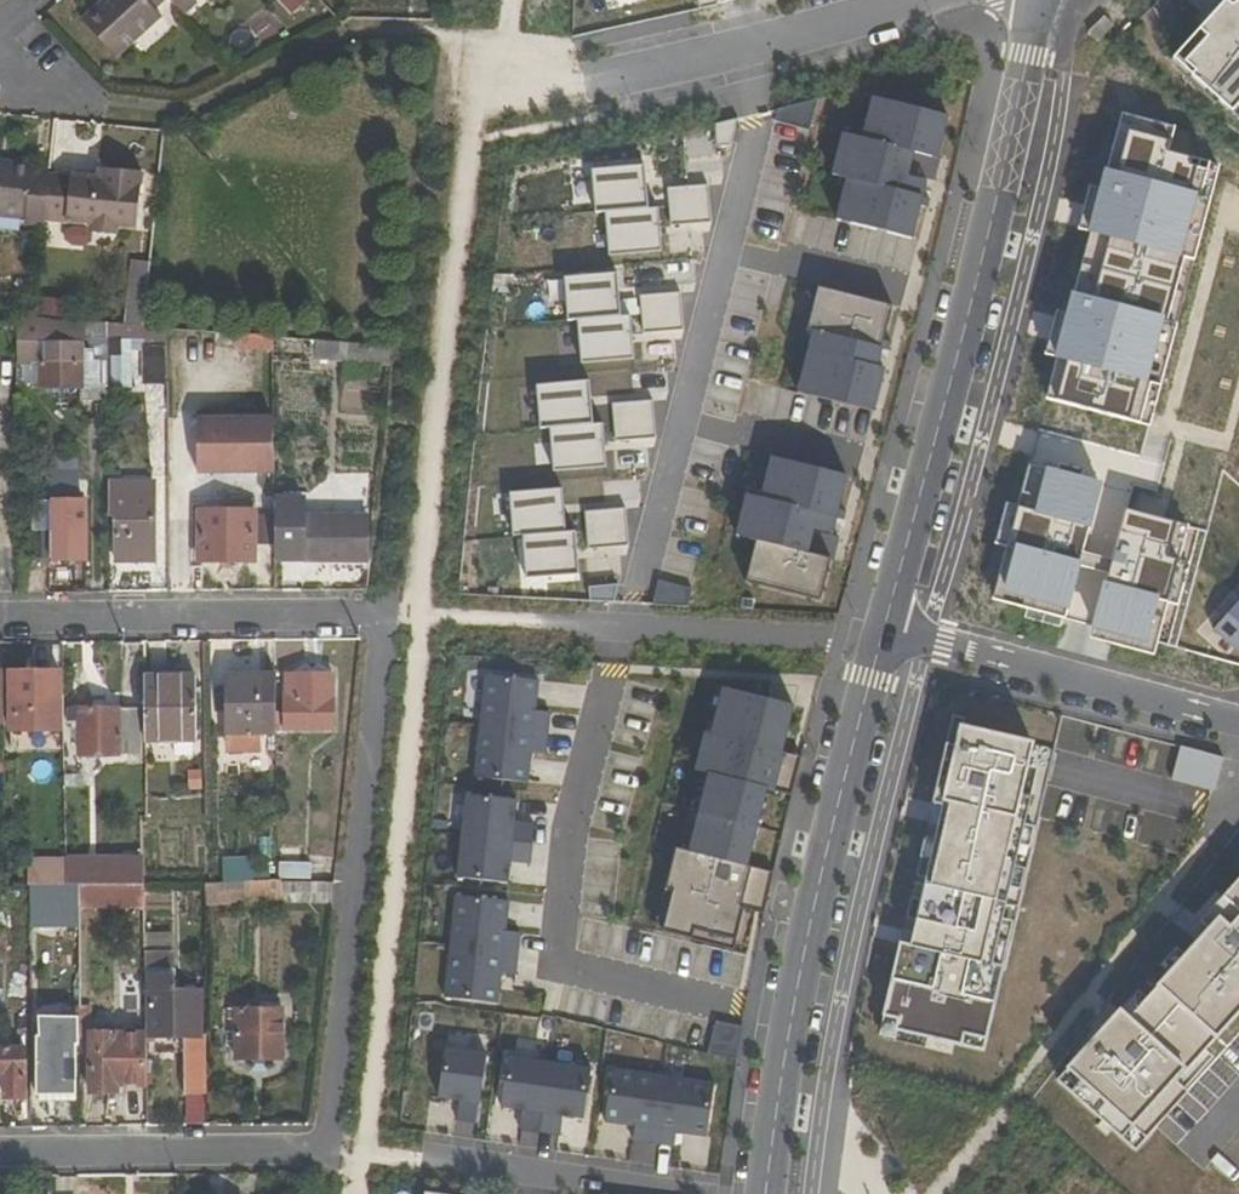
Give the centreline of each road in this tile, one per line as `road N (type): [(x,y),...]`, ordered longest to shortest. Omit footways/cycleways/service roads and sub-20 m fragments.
road 1 (residential): [(0,1154),(328,1151),(384,617),(0,621)]
road 2 (residential): [(1037,0),(882,635)]
road 3 (residential): [(882,635),(808,929),(767,1193)]
road 4 (residential): [(1238,718),(882,635)]
road 5 (residential): [(554,622),(882,635)]
road 6 (residential): [(907,0),(614,78)]
road 7 (residential): [(695,1193),(419,1160)]

